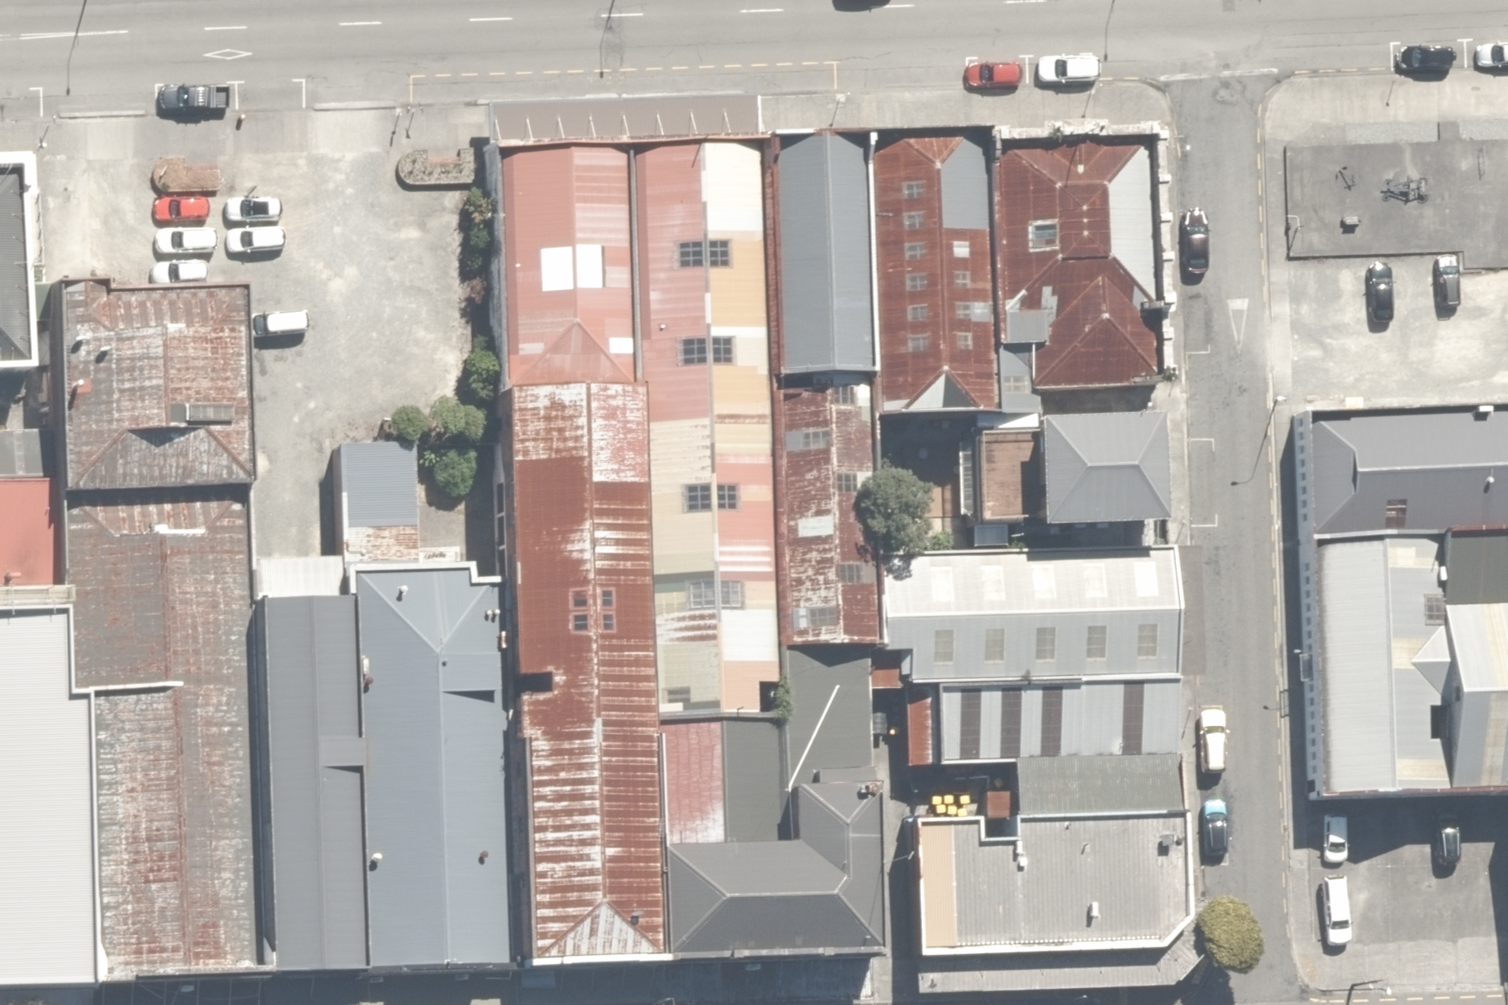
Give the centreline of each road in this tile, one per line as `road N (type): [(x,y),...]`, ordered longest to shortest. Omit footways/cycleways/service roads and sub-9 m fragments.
road 1 (tertiary): [(1027,0),(0,42)]
road 2 (residential): [(1253,1004),(1221,0)]

